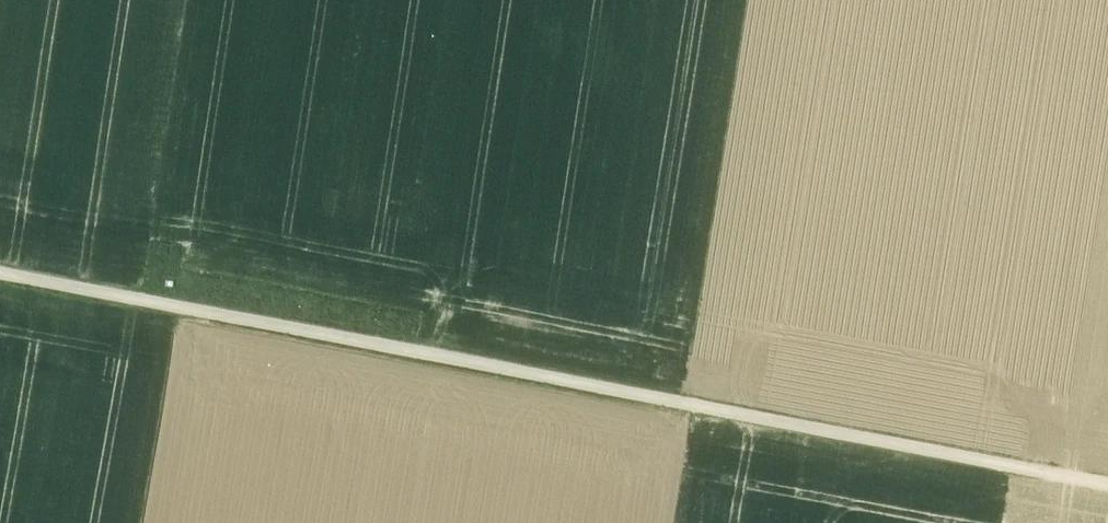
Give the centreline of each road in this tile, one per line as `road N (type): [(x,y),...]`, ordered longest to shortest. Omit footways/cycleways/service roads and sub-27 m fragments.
road 1 (track): [(1107,482),(0,270)]

